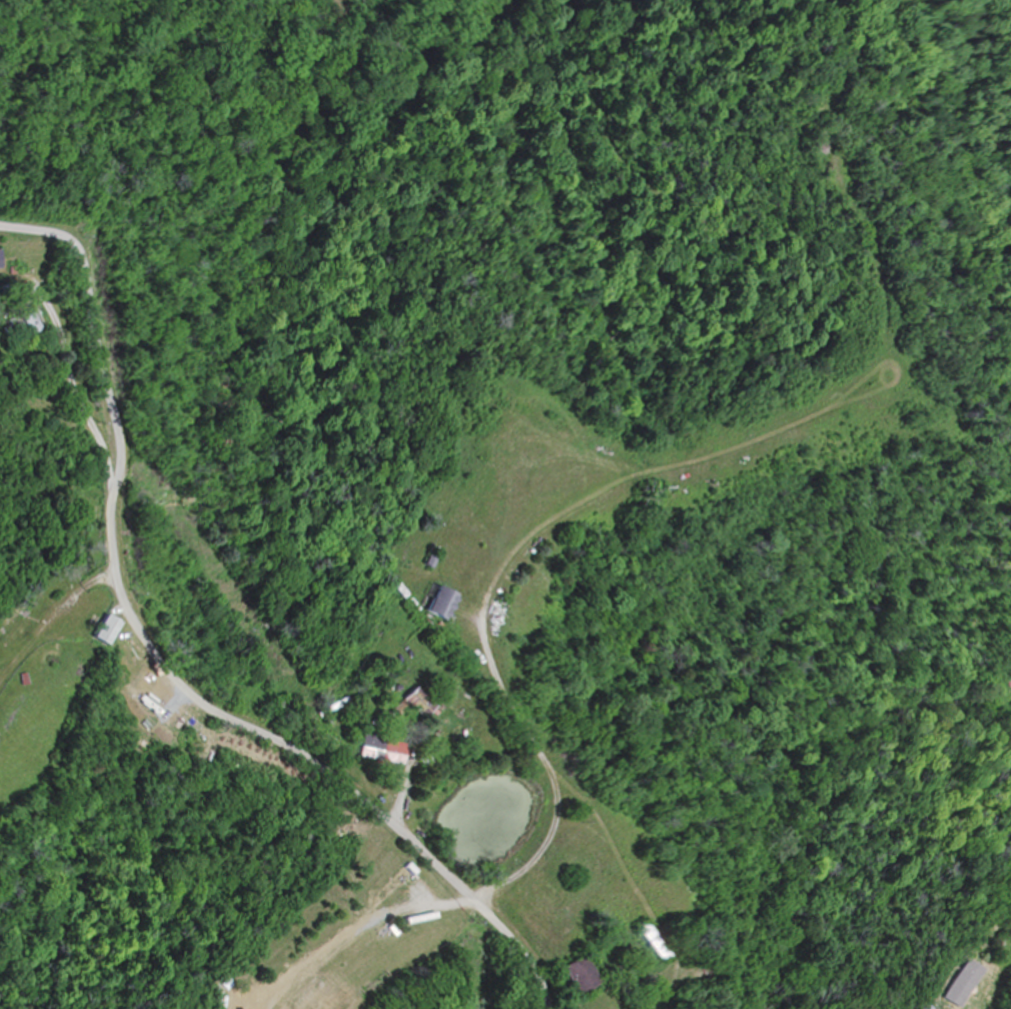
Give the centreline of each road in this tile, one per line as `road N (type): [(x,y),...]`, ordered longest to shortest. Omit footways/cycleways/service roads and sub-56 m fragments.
road 1 (residential): [(553,1008),(520,943),(366,799),(308,757),(198,701),(164,667),(119,584),(112,533),(119,448),(85,270),(62,239),(0,227)]

